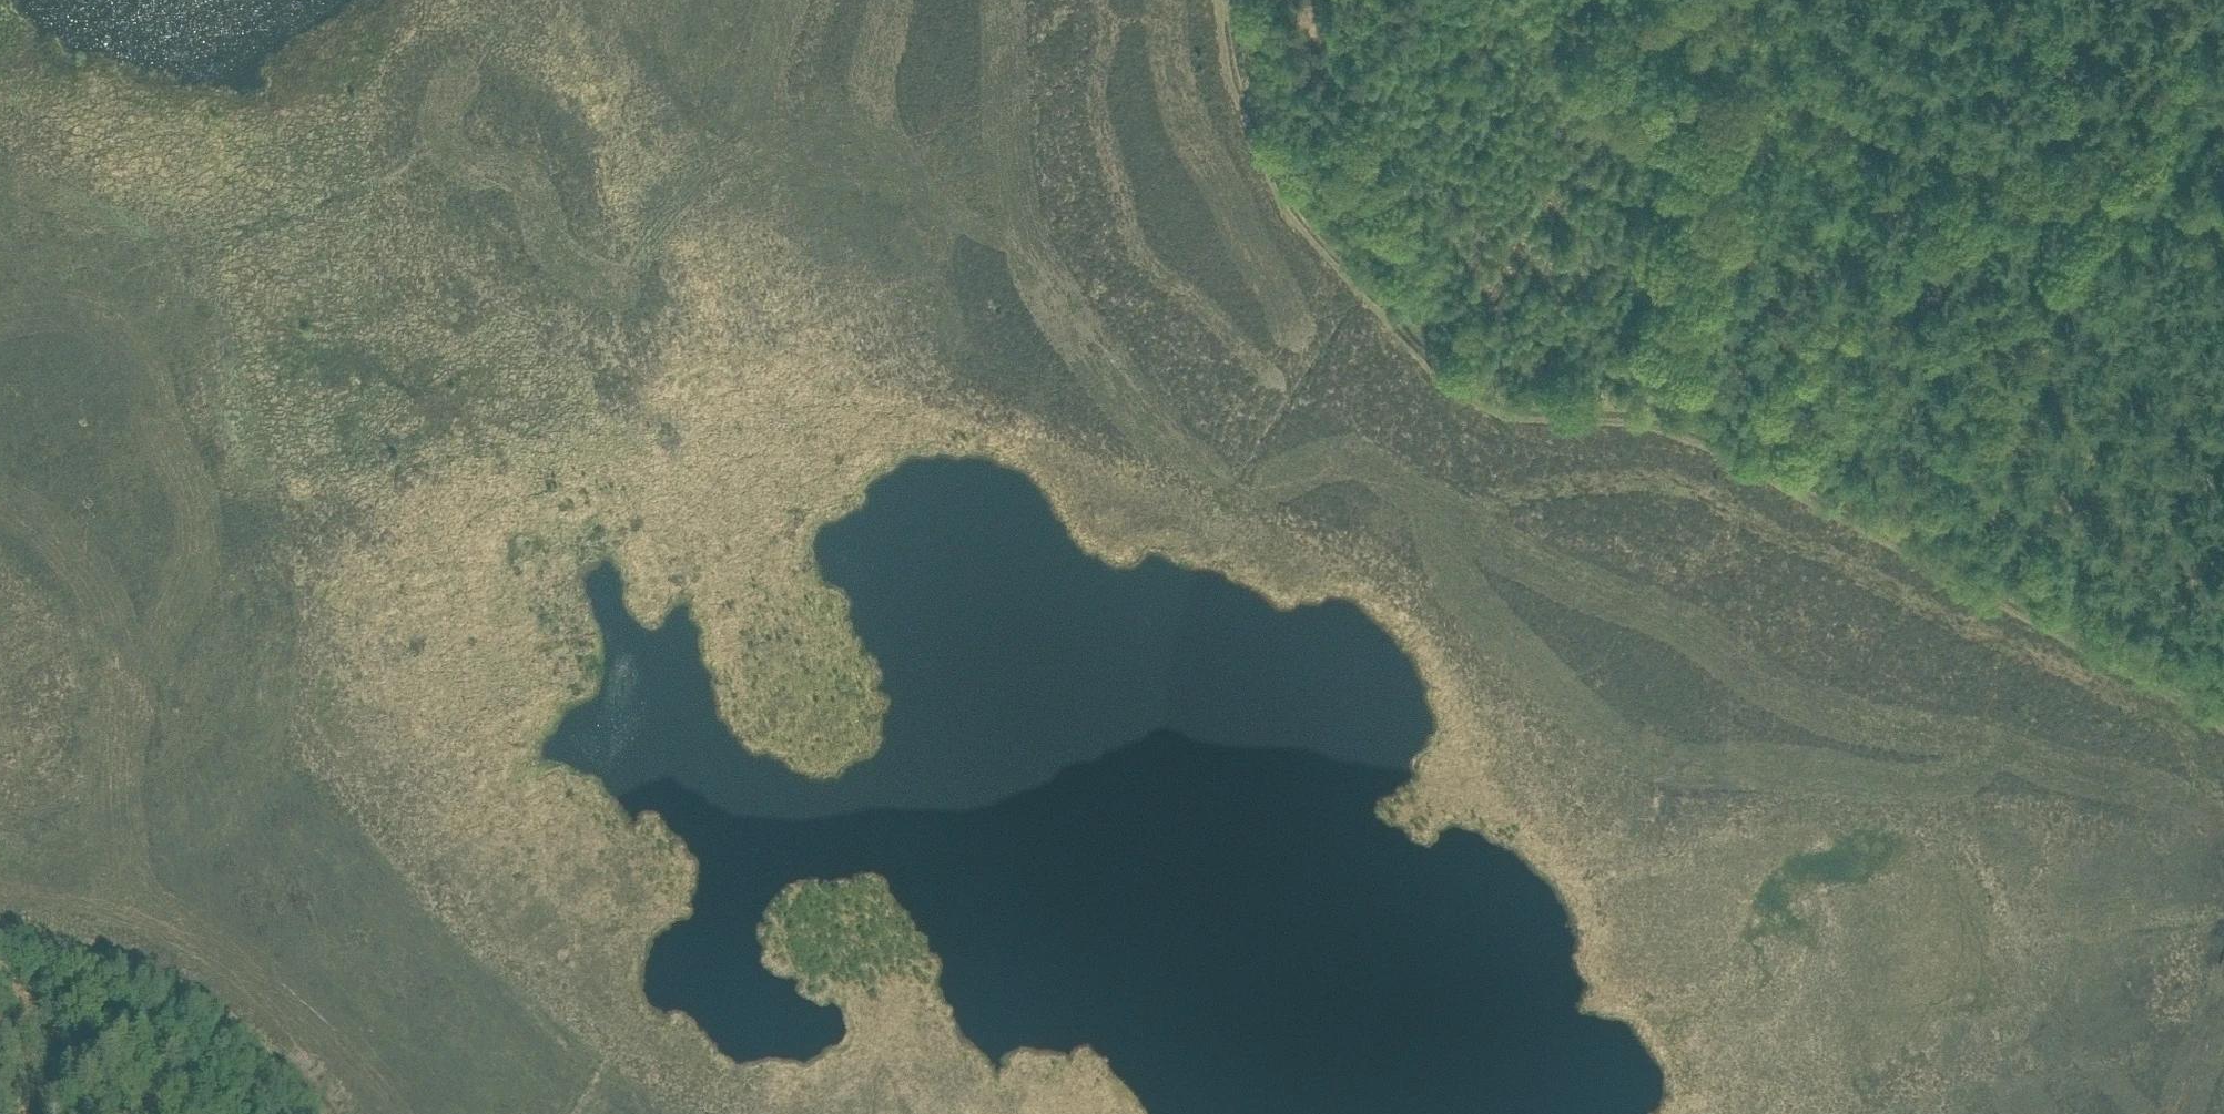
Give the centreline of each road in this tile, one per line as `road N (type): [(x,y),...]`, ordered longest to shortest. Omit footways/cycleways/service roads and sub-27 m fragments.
road 1 (track): [(1643,0),(1796,85),(1969,157),(2223,228)]

